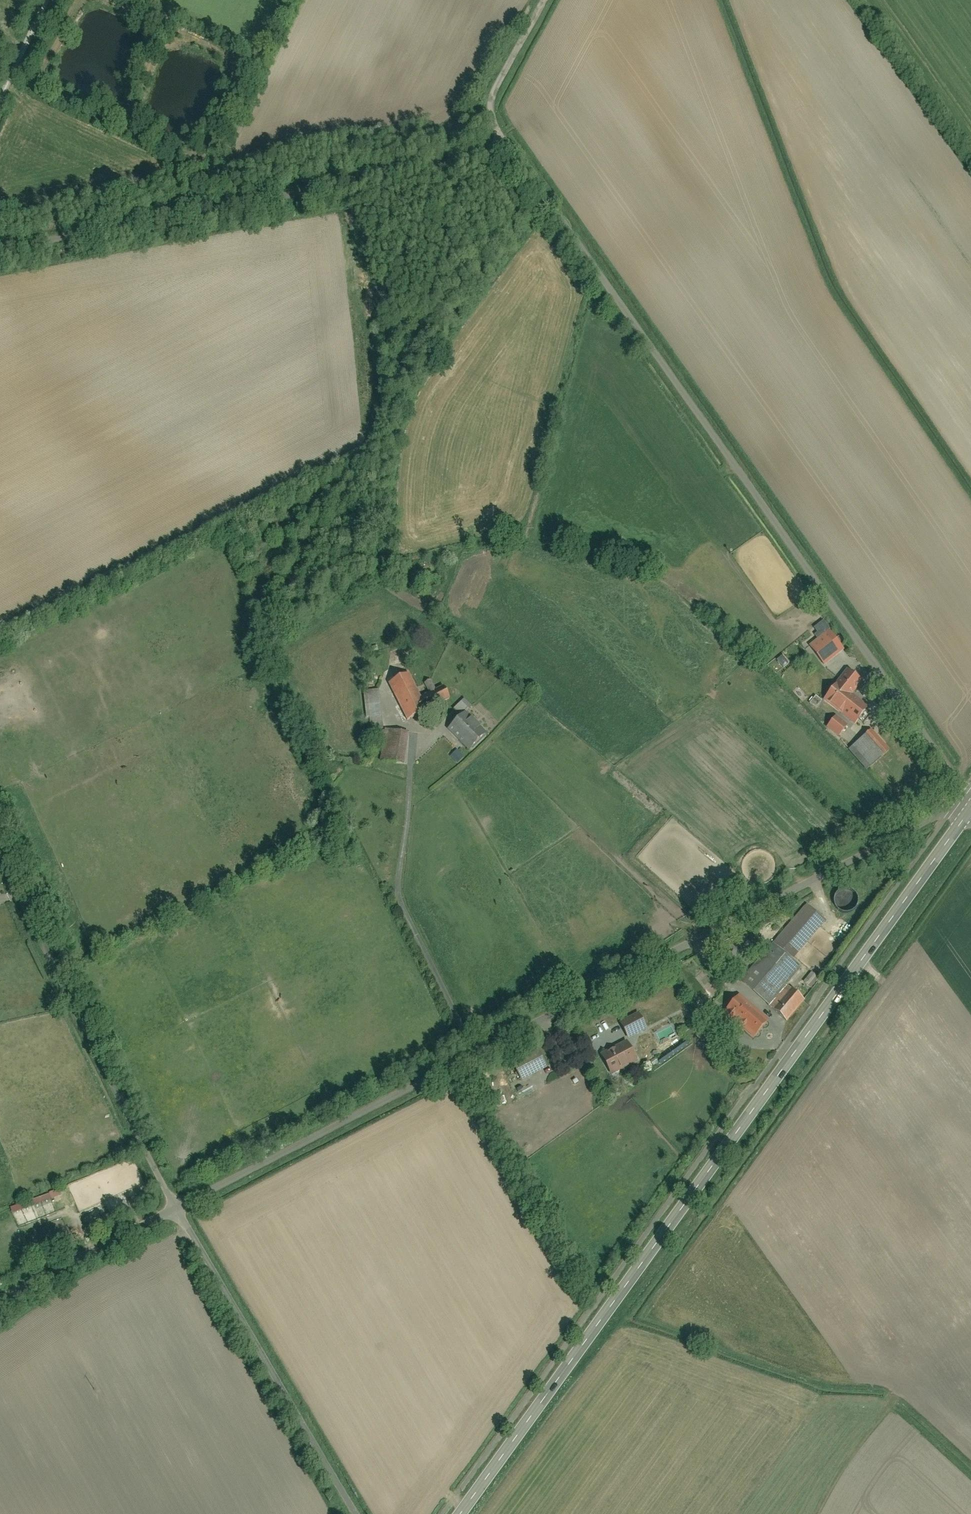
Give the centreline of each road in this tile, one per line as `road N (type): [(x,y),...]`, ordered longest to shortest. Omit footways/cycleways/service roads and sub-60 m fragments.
road 1 (residential): [(970,807),(736,912),(170,1207)]
road 2 (secondary): [(460,1513),(970,809)]
road 3 (residential): [(503,148),(970,804)]
road 4 (residential): [(0,241),(503,148)]
road 5 (residential): [(0,847),(170,1207)]
road 6 (residential): [(170,1207),(354,1513)]
road 7 (residential): [(170,1207),(0,1298)]
road 8 (unclassified): [(543,0),(497,88),(503,148)]

